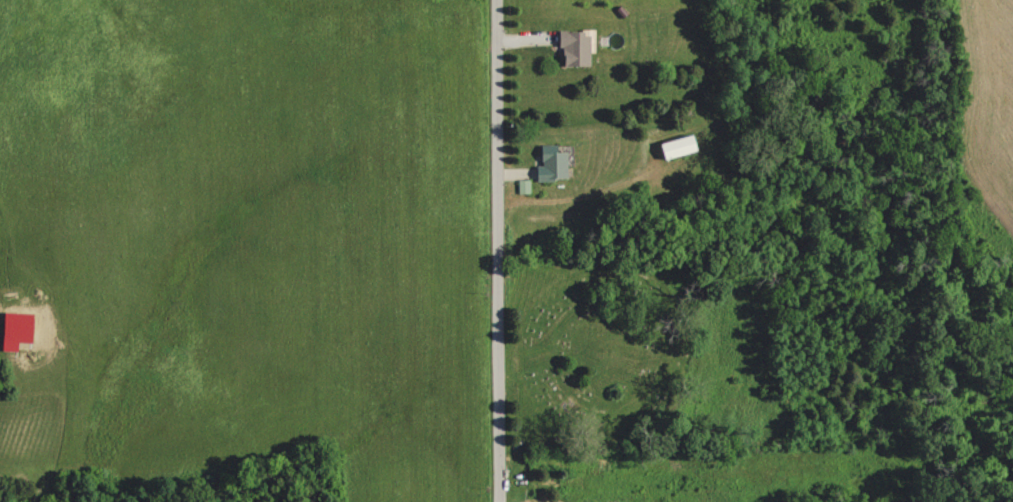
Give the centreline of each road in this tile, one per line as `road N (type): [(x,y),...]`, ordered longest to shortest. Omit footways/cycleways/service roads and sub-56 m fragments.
road 1 (residential): [(503,501),(502,0)]

